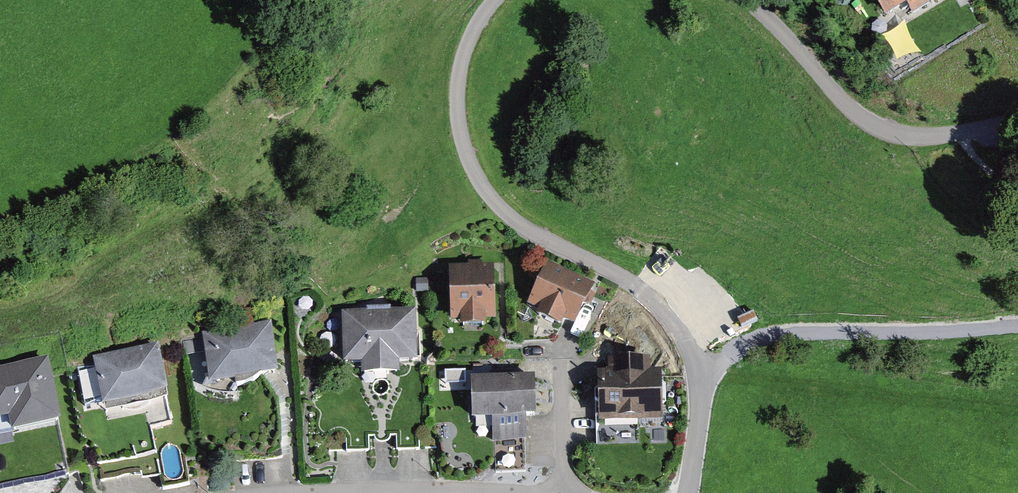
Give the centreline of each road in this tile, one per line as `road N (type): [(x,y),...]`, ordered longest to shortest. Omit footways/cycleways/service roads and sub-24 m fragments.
road 1 (unclassified): [(687,492),(699,374),(675,325),(623,274),(516,222),(472,165),(459,81),(469,41),(494,0)]
road 2 (unclassified): [(746,0),(839,98),(888,132),(922,138),(1017,121)]

